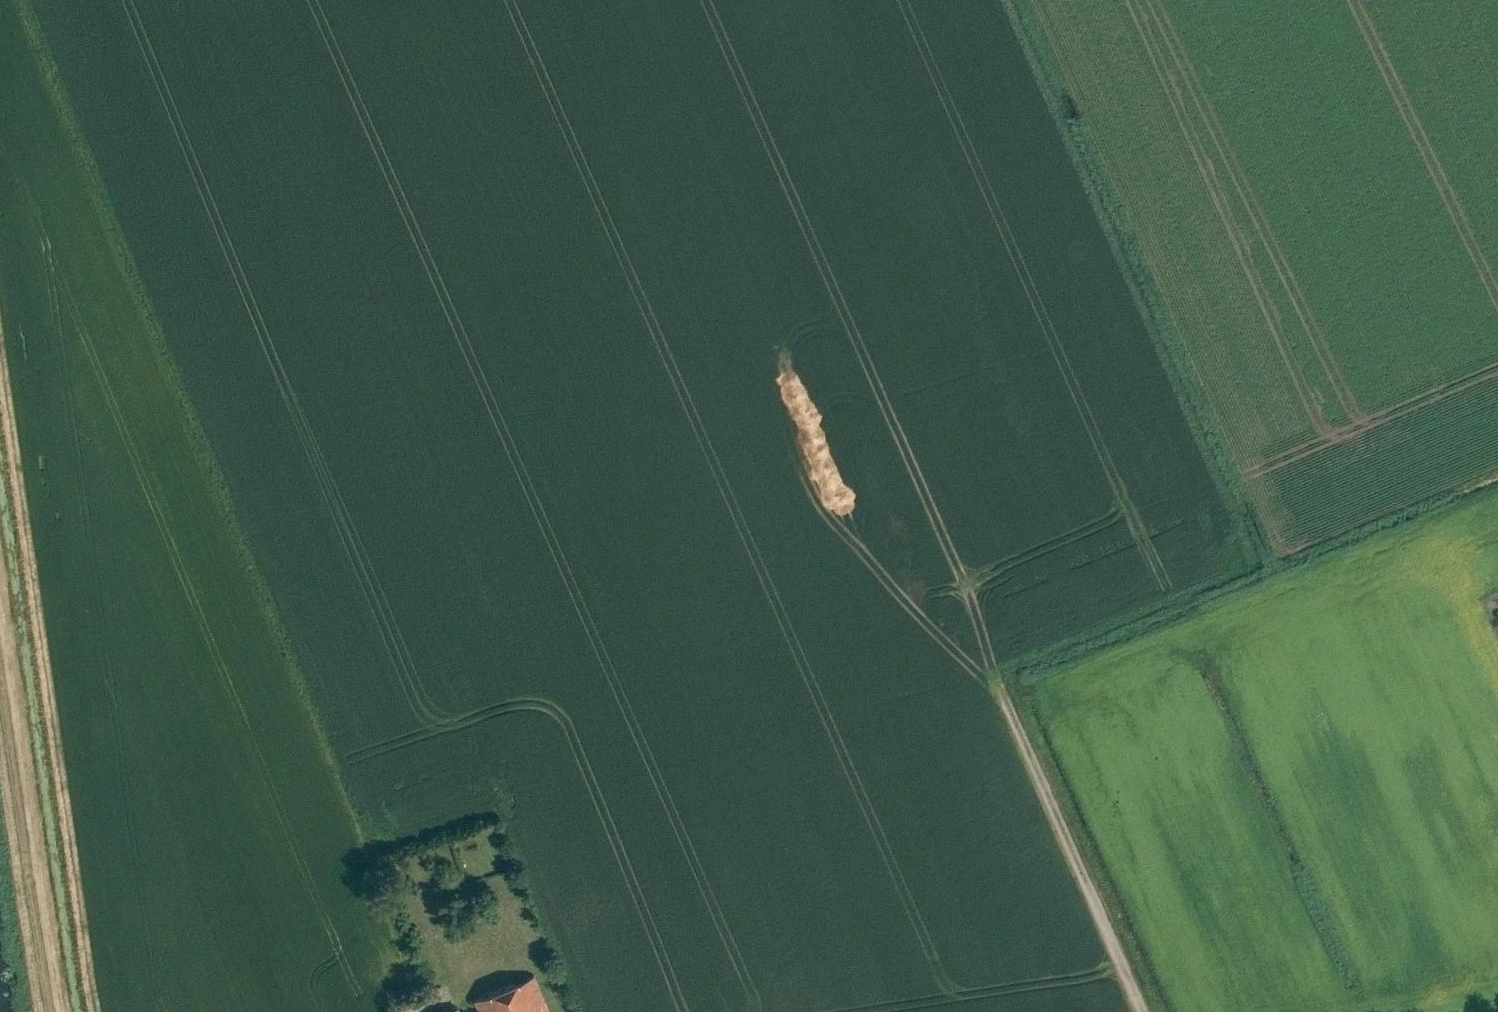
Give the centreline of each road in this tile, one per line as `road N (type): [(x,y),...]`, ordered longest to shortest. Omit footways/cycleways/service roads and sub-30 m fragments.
road 1 (track): [(0,687),(49,1011)]

